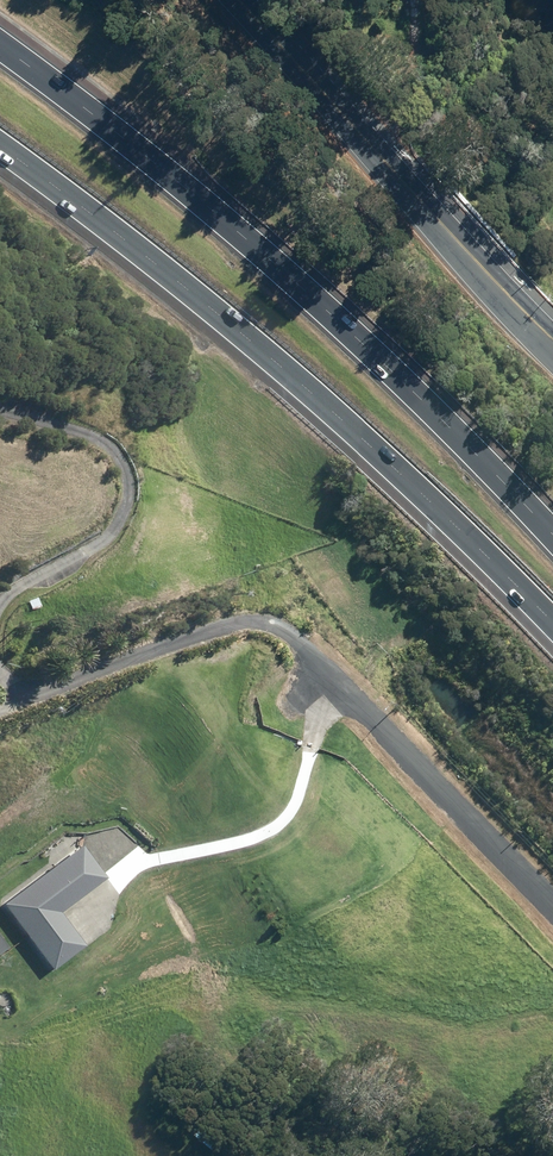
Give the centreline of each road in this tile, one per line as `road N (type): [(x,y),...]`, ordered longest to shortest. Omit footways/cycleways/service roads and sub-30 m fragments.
road 1 (motorway): [(0,36),(190,182),(411,380),(552,535)]
road 2 (motorway): [(552,622),(165,266),(0,149)]
road 3 (unclassified): [(0,710),(223,627),(279,627),(307,645),(552,905)]
road 4 (secondary): [(552,343),(236,0)]
road 5 (track): [(0,608),(35,577),(106,539),(127,492),(116,454),(102,440),(0,410)]
road 6 (track): [(116,880),(170,857),(259,838),(289,811),(316,731),(352,694)]

